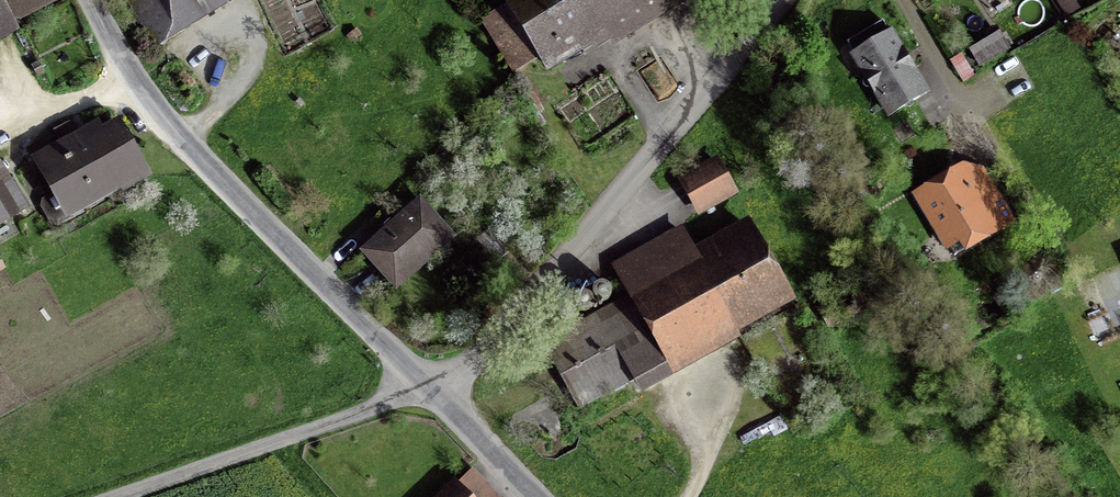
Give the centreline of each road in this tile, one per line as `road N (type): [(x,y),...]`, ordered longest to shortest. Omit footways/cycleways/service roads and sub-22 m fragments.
road 1 (residential): [(782,0),(511,324),(431,386)]
road 2 (residential): [(89,0),(135,86),(431,386)]
road 3 (unclassified): [(116,496),(431,386)]
road 4 (residential): [(431,386),(537,496)]

